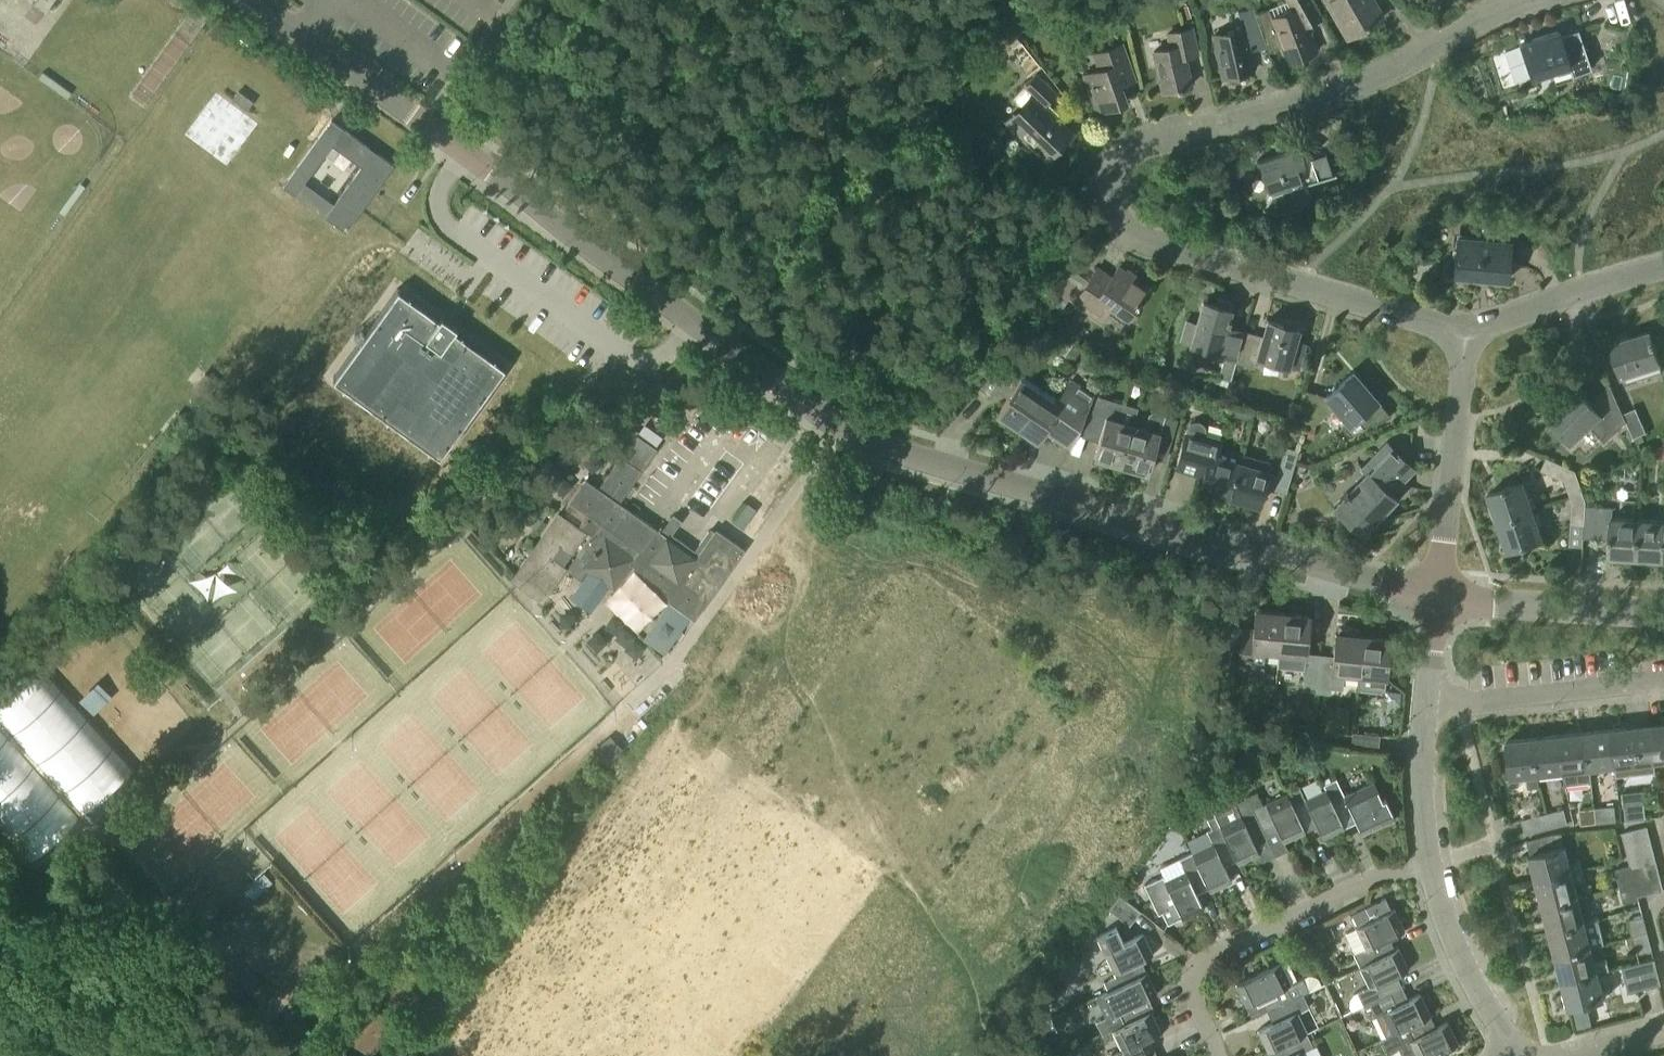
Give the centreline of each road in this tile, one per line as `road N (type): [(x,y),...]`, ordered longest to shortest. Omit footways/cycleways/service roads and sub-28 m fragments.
road 1 (residential): [(255,0),(836,427),(921,461),(1225,549),(1274,552),(1437,600)]
road 2 (residential): [(1466,328),(1147,242),(1118,220),(1110,190),(1125,154),(1150,142),(1361,82),(1526,1)]
road 3 (residential): [(1221,1055),(1191,980),(1213,953),(1378,875),(1430,868)]
road 4 (residential): [(1437,600),(1466,328)]
road 5 (residential): [(1425,702),(1663,681)]
road 6 (residential): [(1437,600),(1663,616)]
road 7 (residential): [(1526,1055),(1470,979),(1430,868)]
road 8 (residential): [(1663,267),(1466,328)]
road 9 (residential): [(1430,868),(1420,789),(1425,702)]

